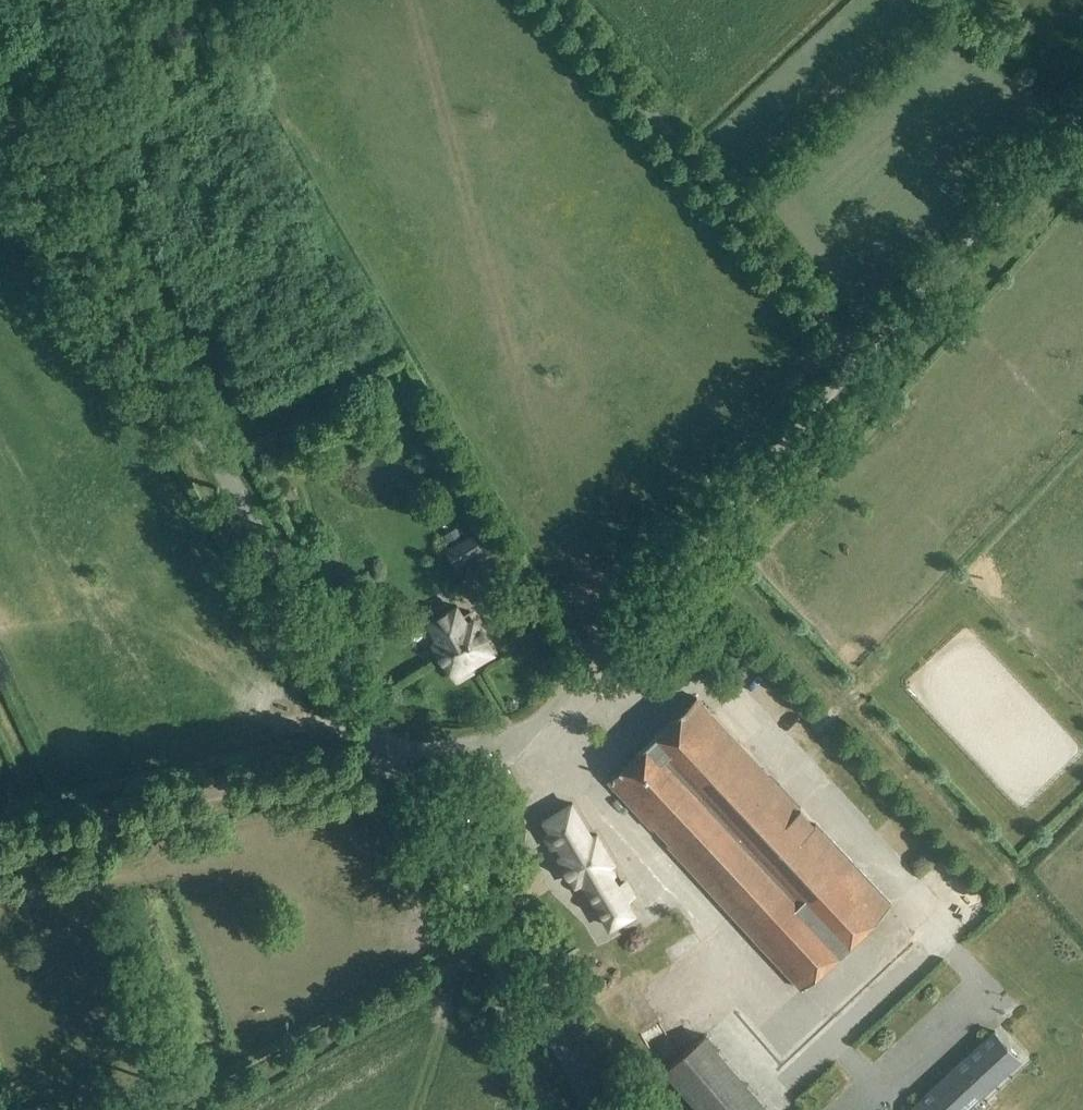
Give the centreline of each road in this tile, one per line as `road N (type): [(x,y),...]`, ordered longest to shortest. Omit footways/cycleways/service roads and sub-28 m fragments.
road 1 (unclassified): [(521,739),(1082,107)]
road 2 (tertiary): [(387,755),(51,180),(29,147),(0,126)]
road 3 (track): [(345,732),(0,157)]
road 4 (track): [(858,362),(554,0)]
road 5 (track): [(500,944),(203,1109)]
road 6 (tertiary): [(597,1109),(441,845)]
road 7 (unclassified): [(521,739),(387,755)]
road 8 (unclassified): [(441,845),(521,739)]

